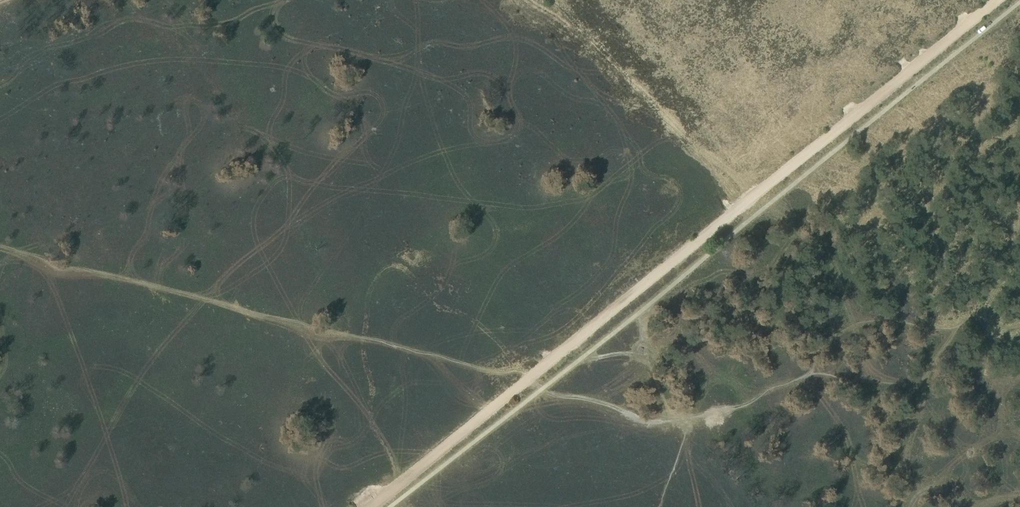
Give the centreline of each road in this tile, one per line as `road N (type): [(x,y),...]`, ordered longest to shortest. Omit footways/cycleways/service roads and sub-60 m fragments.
road 1 (track): [(530,377),(994,0)]
road 2 (track): [(371,506),(530,377)]

